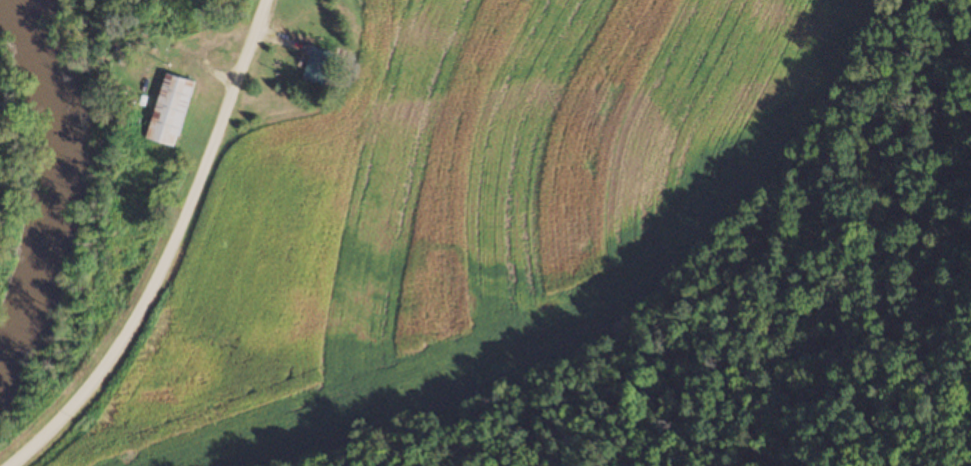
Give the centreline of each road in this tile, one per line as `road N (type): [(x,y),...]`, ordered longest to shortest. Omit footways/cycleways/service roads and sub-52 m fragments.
road 1 (residential): [(31,465),(176,306),(265,0)]

